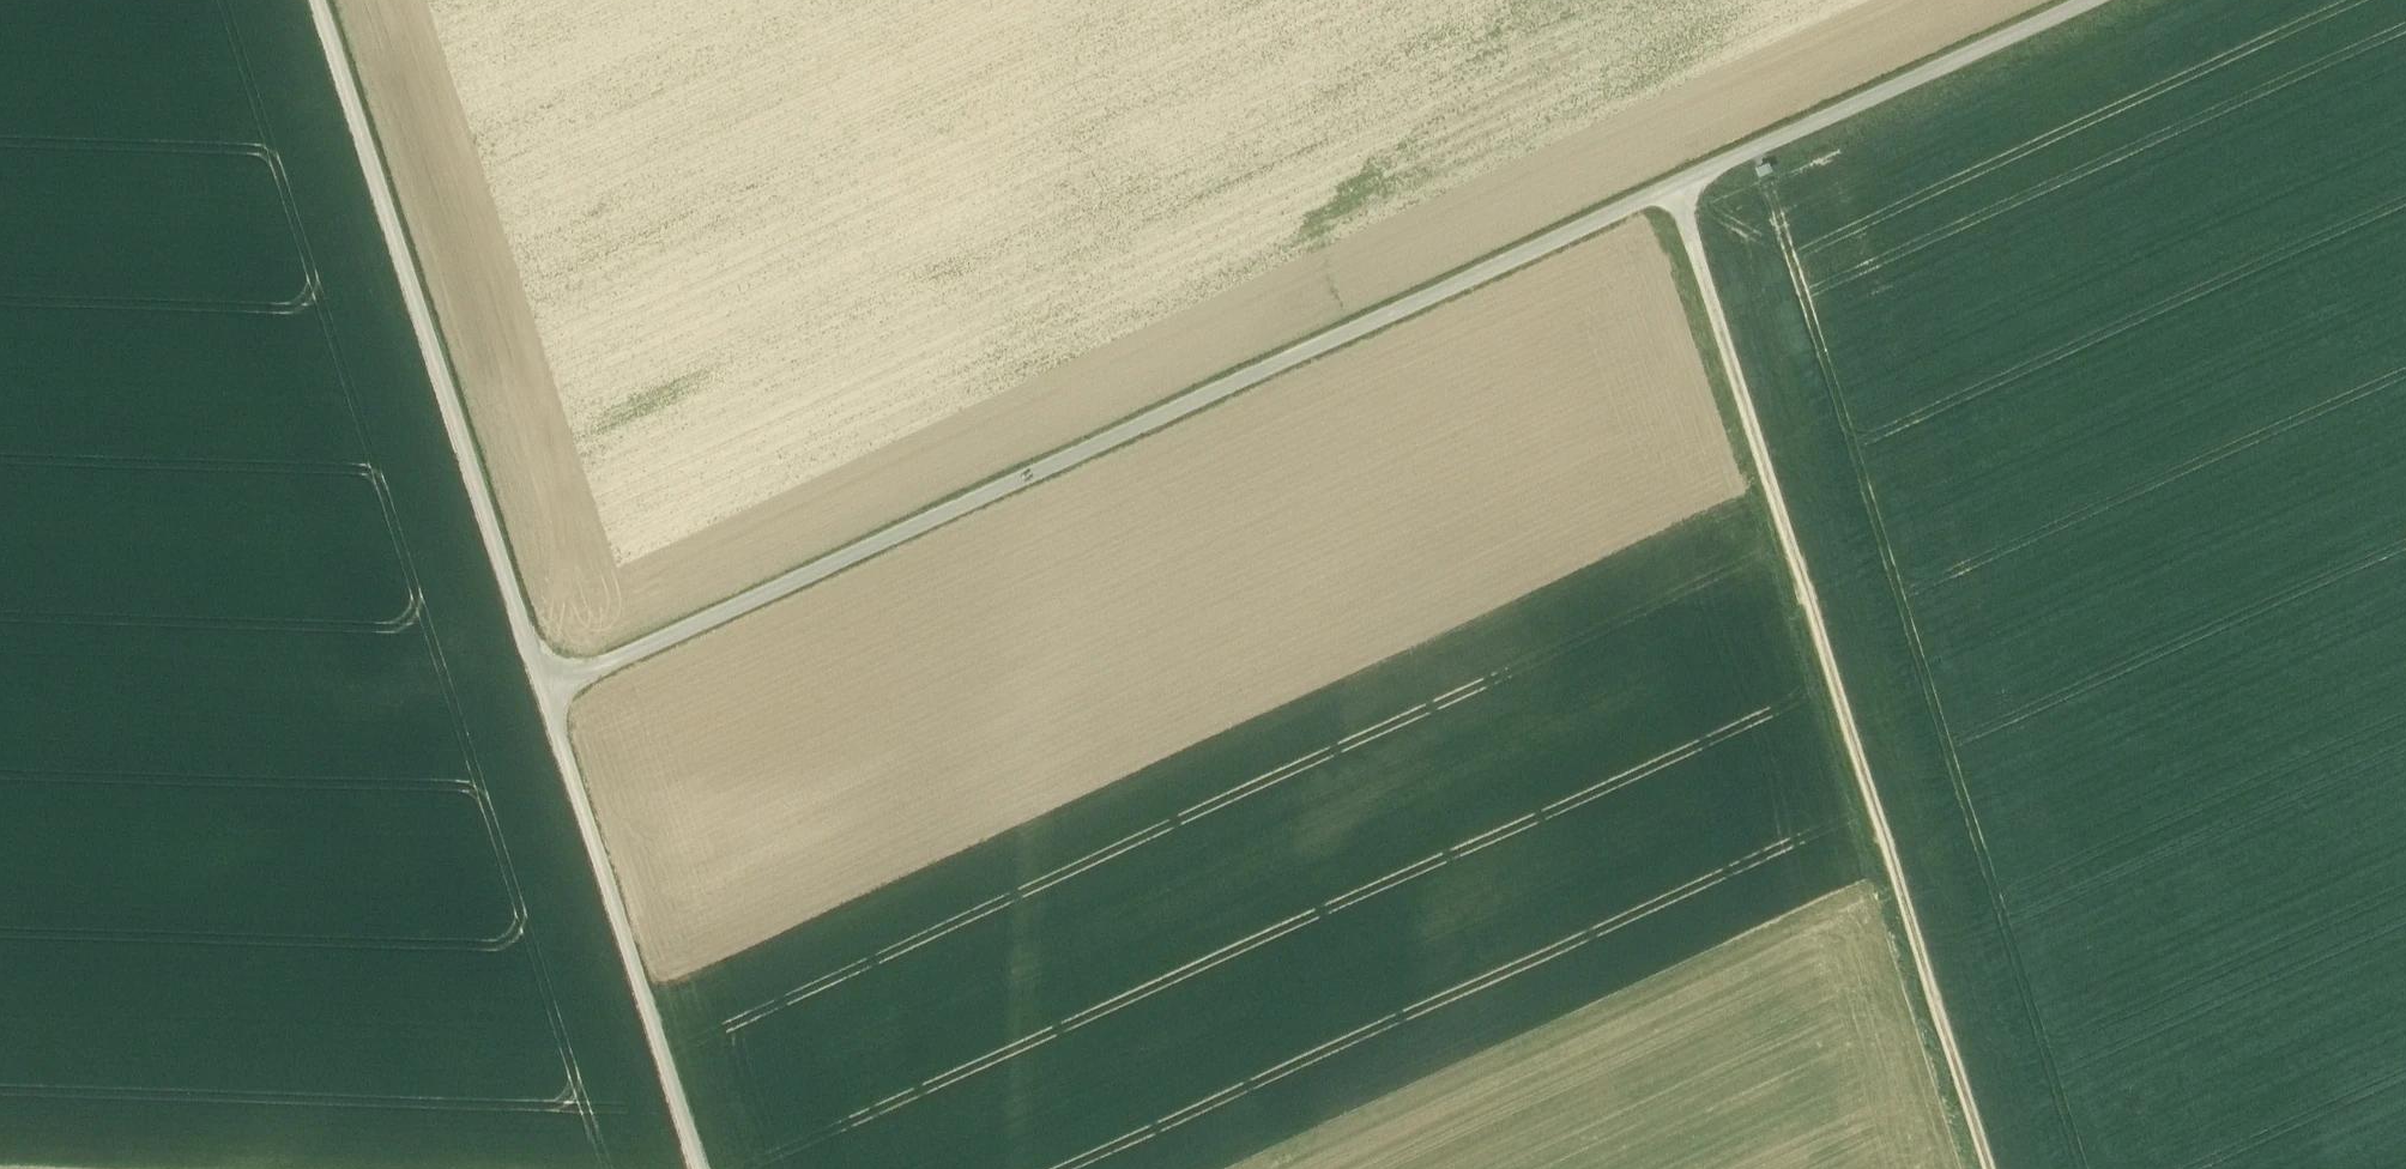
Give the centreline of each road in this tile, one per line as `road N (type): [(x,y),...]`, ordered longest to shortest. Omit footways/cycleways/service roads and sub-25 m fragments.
road 1 (track): [(543,693),(2094,0)]
road 2 (track): [(1990,1168),(1676,187)]
road 3 (track): [(543,693),(317,0)]
road 4 (track): [(699,1168),(543,693)]

